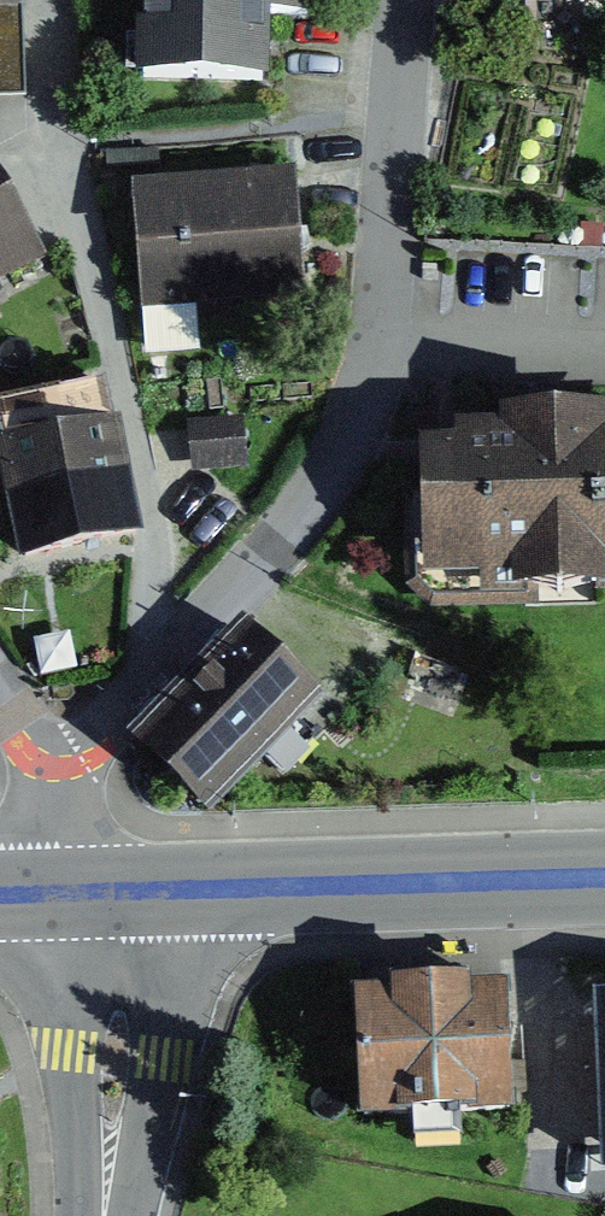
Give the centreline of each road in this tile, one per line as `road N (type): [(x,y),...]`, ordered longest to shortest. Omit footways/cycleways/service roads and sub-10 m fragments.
road 1 (residential): [(402,0),(375,338),(357,401),(286,530),(158,670)]
road 2 (residential): [(158,670),(156,547),(121,345),(59,146),(59,0)]
road 3 (primary): [(128,893),(604,879)]
road 4 (tertiary): [(128,893),(130,951),(102,1215)]
road 5 (residential): [(158,670),(42,808)]
road 6 (residential): [(0,687),(21,716),(42,808)]

